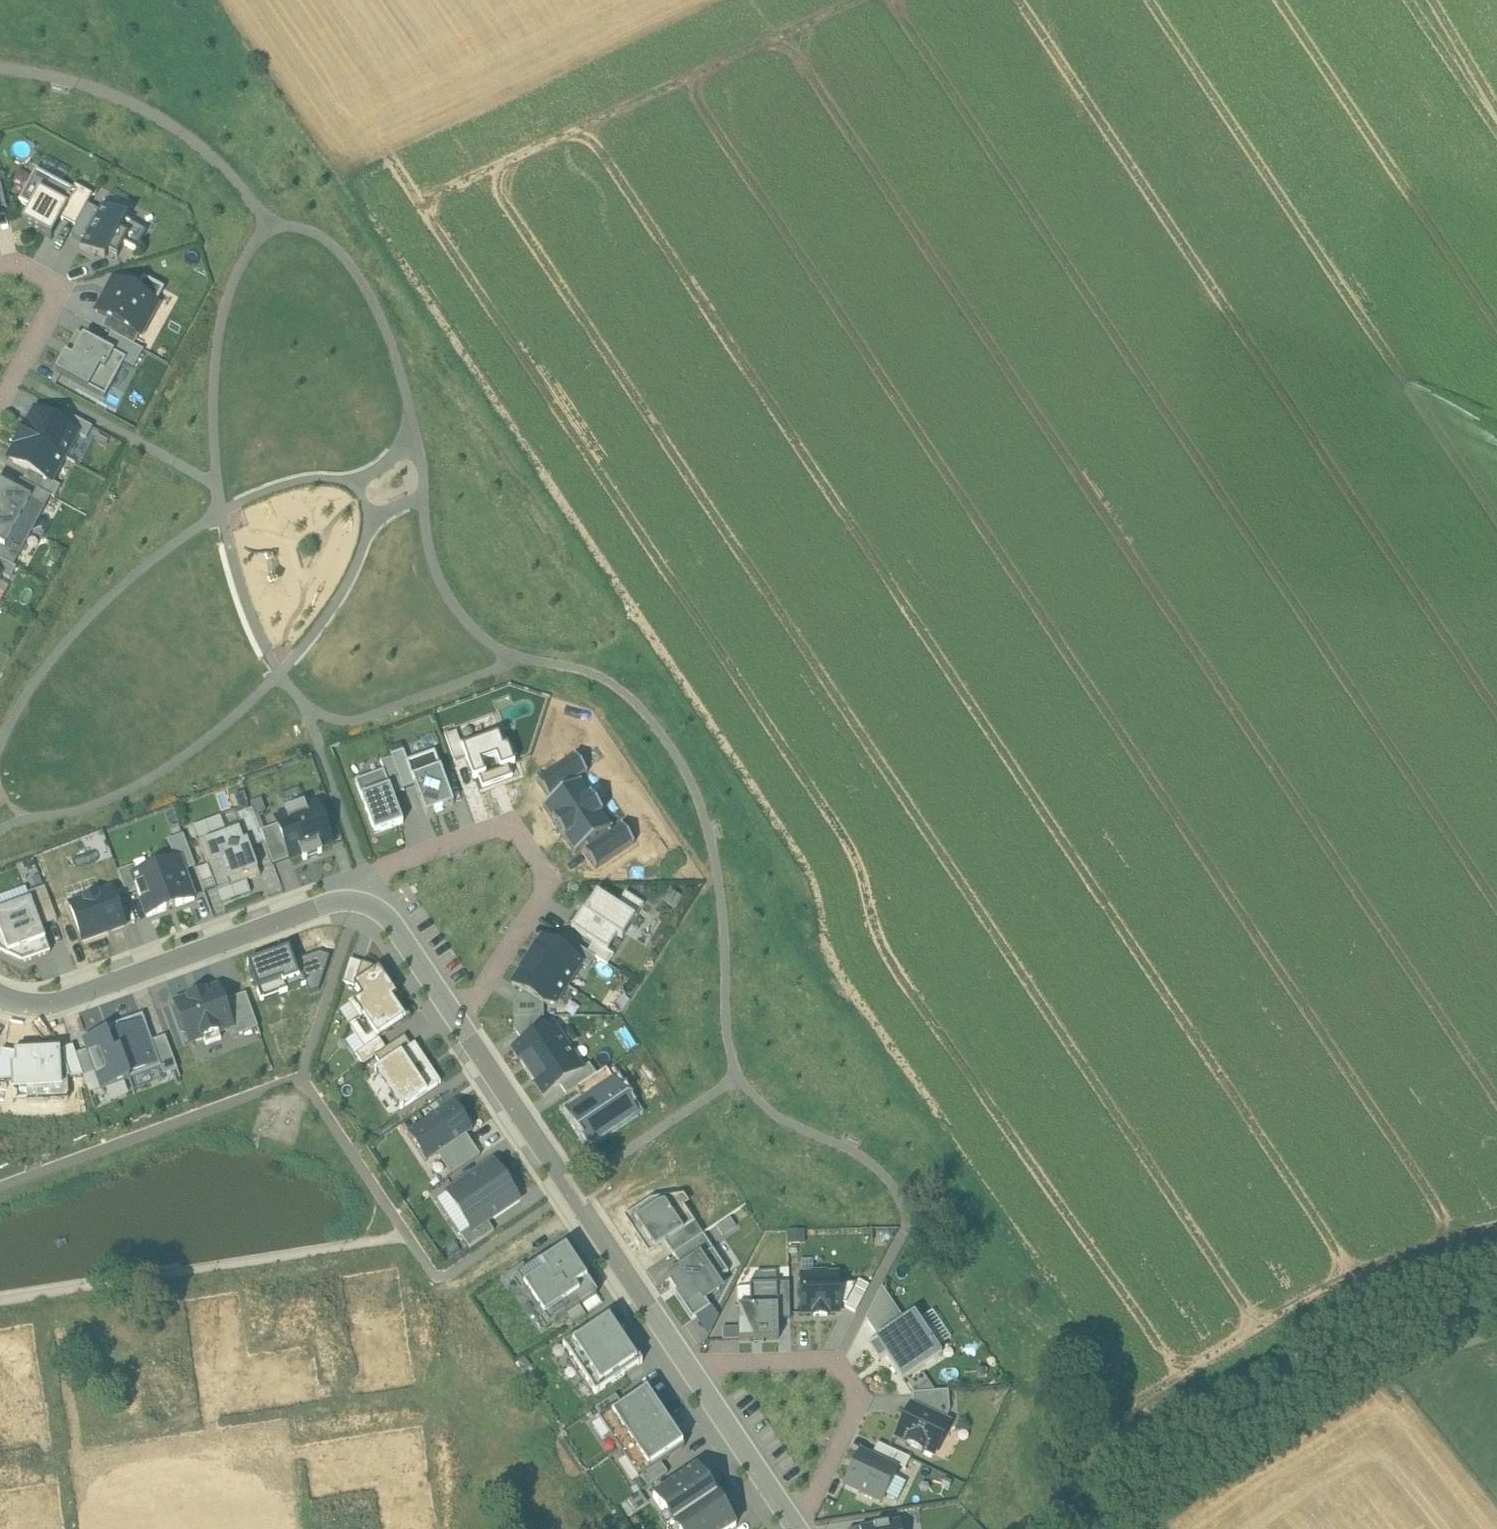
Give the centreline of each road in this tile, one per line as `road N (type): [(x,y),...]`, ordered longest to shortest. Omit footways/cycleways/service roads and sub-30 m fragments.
road 1 (tertiary): [(1095,1528),(1145,1488),(1370,1353),(1496,1307)]
road 2 (residential): [(461,1020),(691,1370)]
road 3 (residential): [(461,1020),(548,885),(519,833),(495,828),(378,873),(364,904)]
road 4 (residential): [(364,904),(335,900),(46,1007),(0,997)]
road 5 (residential): [(691,1370),(815,1358),(846,1381),(855,1409),(795,1526)]
road 6 (track): [(580,1203),(399,1319)]
road 7 (residential): [(0,399),(66,287),(16,261),(0,265)]
road 8 (residential): [(691,1370),(795,1526)]
road 9 (residential): [(364,904),(386,915),(461,1020)]

